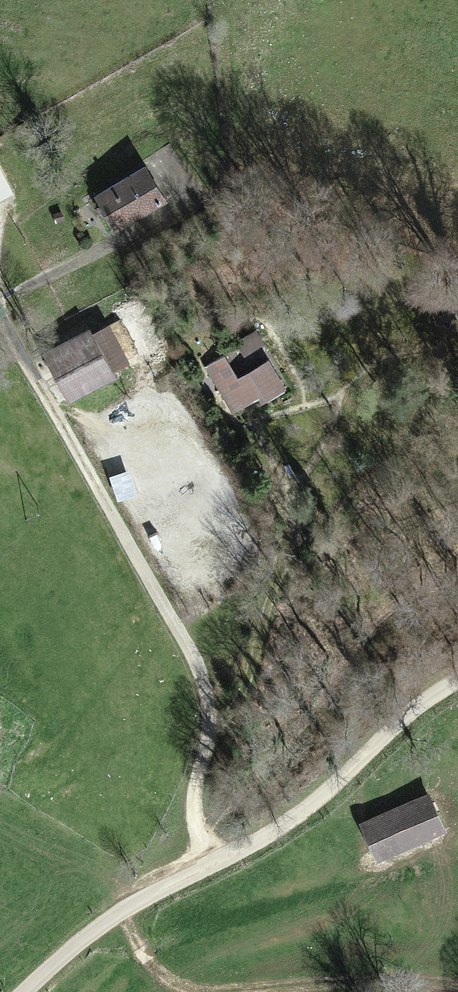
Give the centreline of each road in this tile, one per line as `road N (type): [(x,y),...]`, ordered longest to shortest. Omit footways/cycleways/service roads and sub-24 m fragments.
road 1 (track): [(200,835),(362,637),(397,605),(457,578)]
road 2 (track): [(241,991),(375,981),(457,991)]

